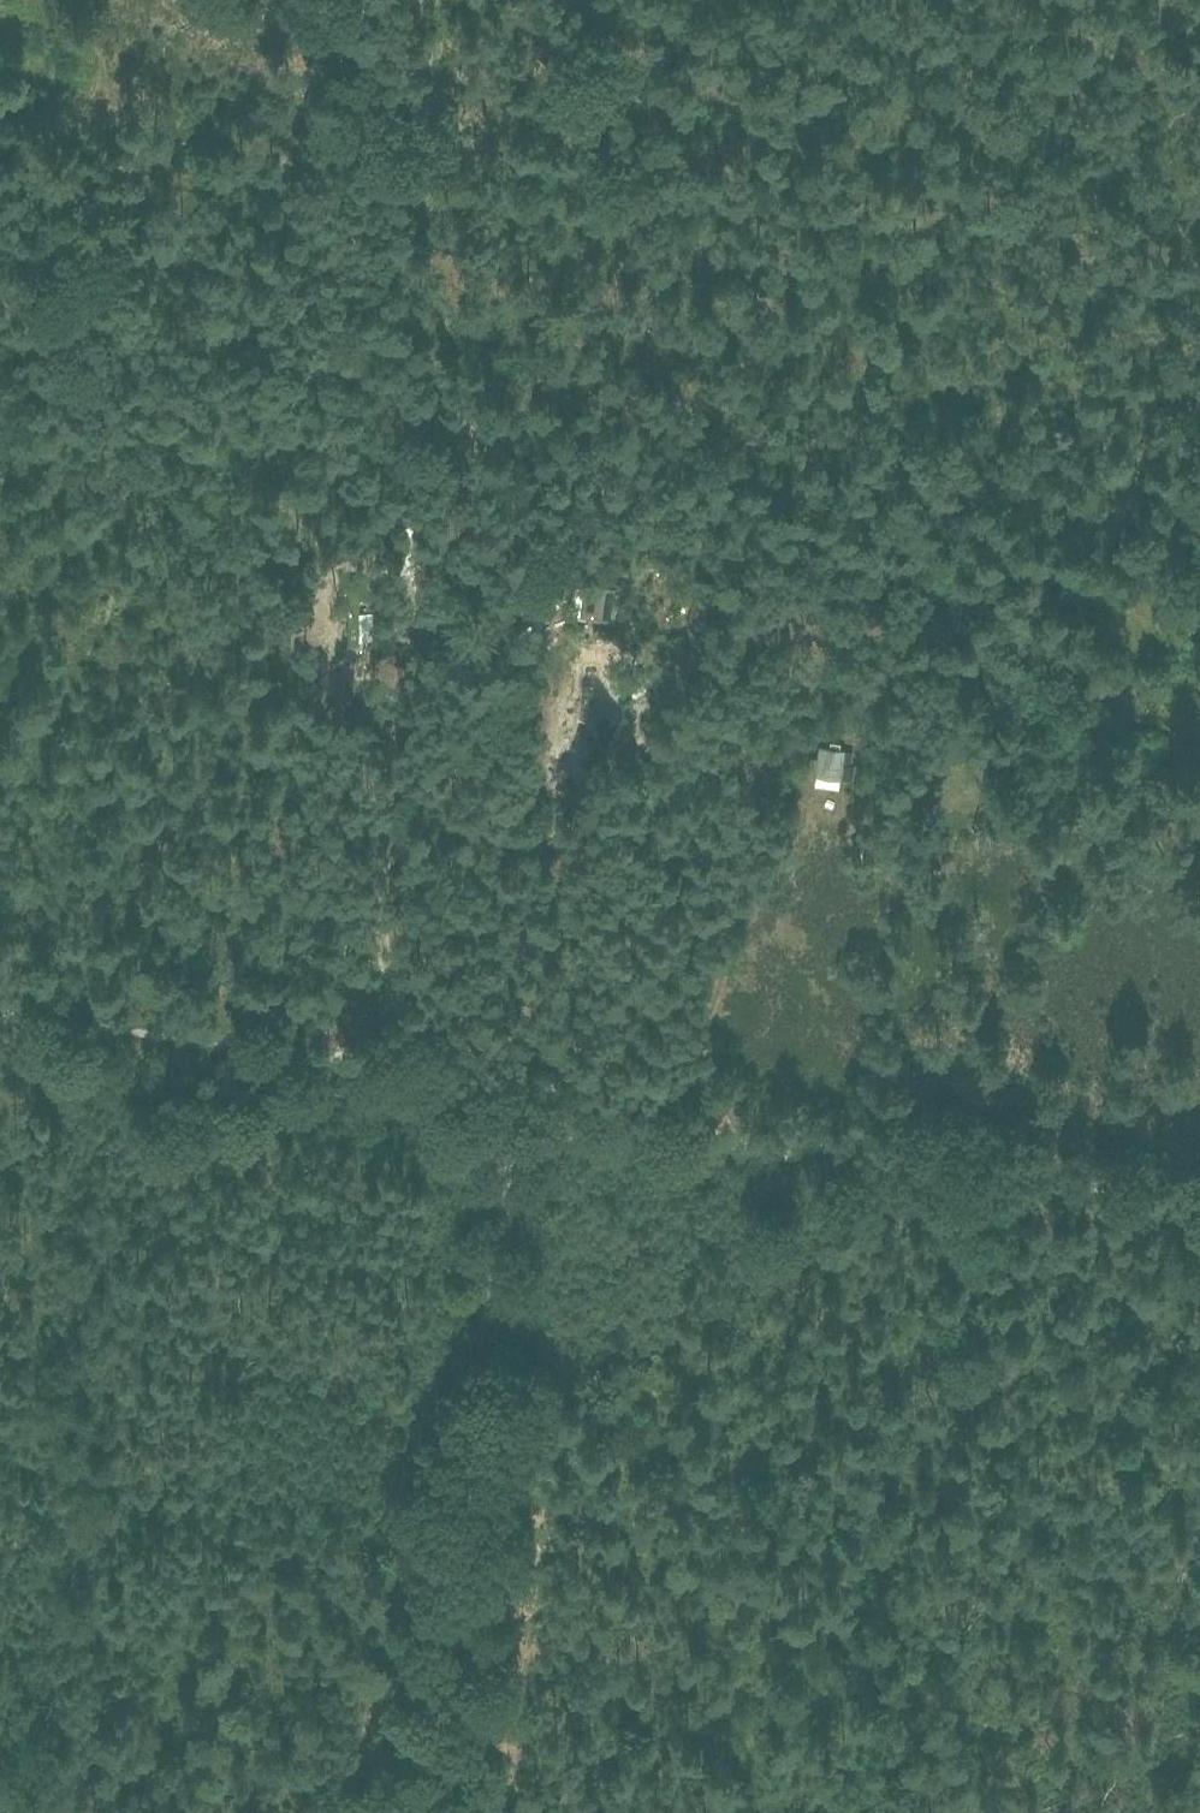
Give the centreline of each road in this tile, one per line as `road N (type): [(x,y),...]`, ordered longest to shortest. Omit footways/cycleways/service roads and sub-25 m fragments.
road 1 (track): [(426,1812),(520,1086)]
road 2 (track): [(520,1086),(1199,1191)]
road 3 (track): [(520,1086),(0,1016)]

